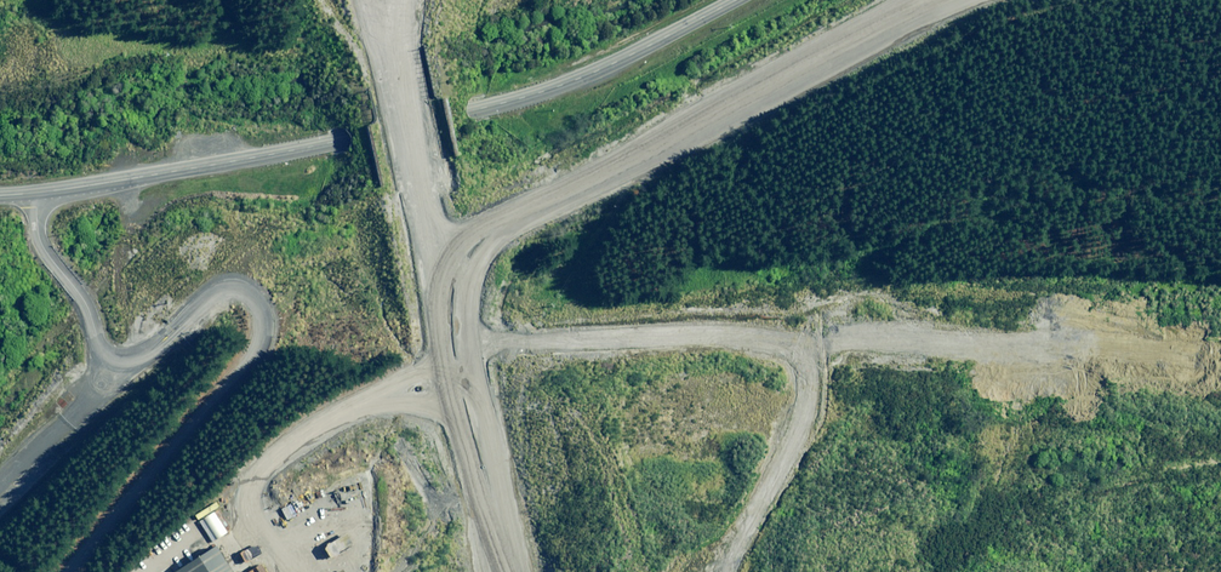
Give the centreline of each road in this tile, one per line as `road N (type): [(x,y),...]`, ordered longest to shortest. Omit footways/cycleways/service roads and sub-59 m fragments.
road 1 (tertiary): [(0,196),(217,165),(533,95),(617,62),(732,0)]
road 2 (tertiary): [(930,0),(500,225),(456,277)]
road 3 (tertiary): [(500,571),(451,368),(448,308),(456,277)]
road 4 (unclassified): [(456,277),(420,221),(409,180),(387,32),(392,0)]

